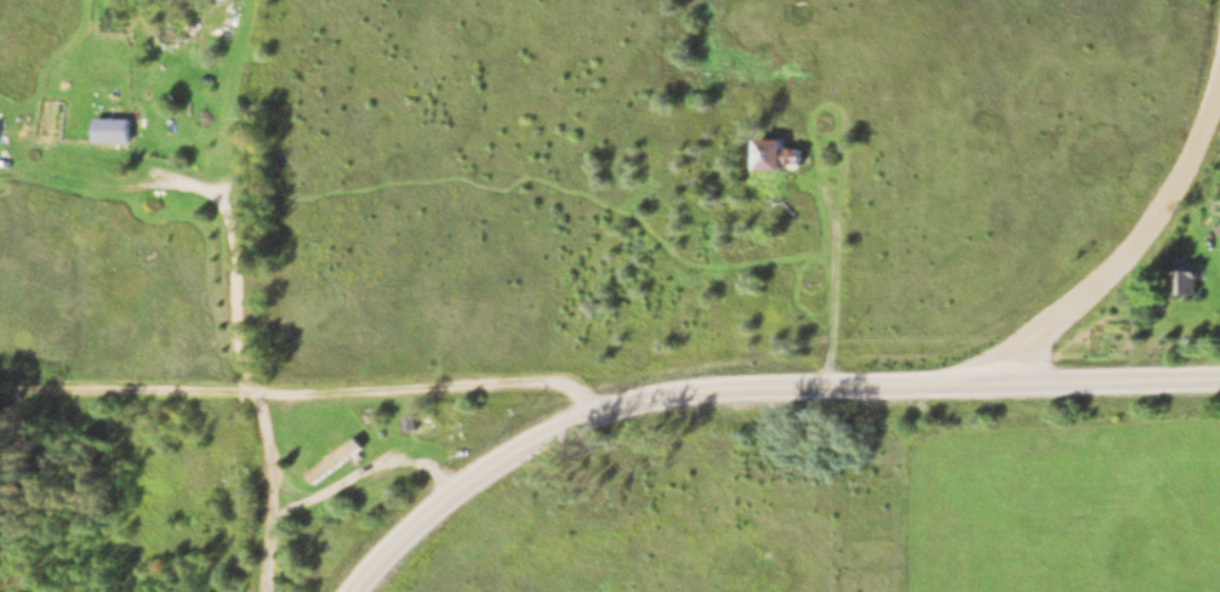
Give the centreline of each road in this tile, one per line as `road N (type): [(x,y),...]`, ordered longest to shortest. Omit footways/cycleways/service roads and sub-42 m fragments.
road 1 (residential): [(628,403),(1219,377)]
road 2 (residential): [(927,387),(1028,342),(1121,268),(1184,178),(1219,92)]
road 3 (tertiary): [(356,591),(418,523),(478,477),(628,403)]
road 4 (residential): [(258,394),(269,438),(267,591)]

